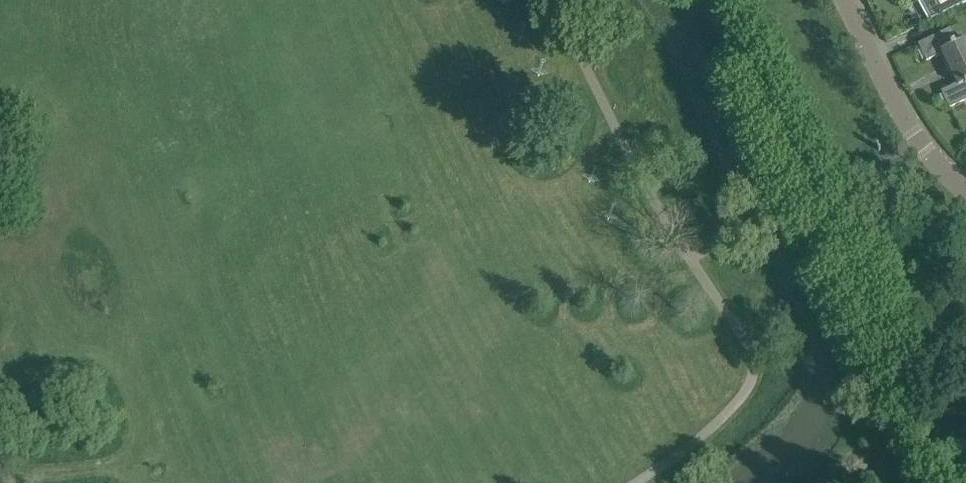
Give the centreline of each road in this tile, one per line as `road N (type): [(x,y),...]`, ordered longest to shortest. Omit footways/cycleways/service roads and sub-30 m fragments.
road 1 (residential): [(965,190),(903,119),(843,0)]

